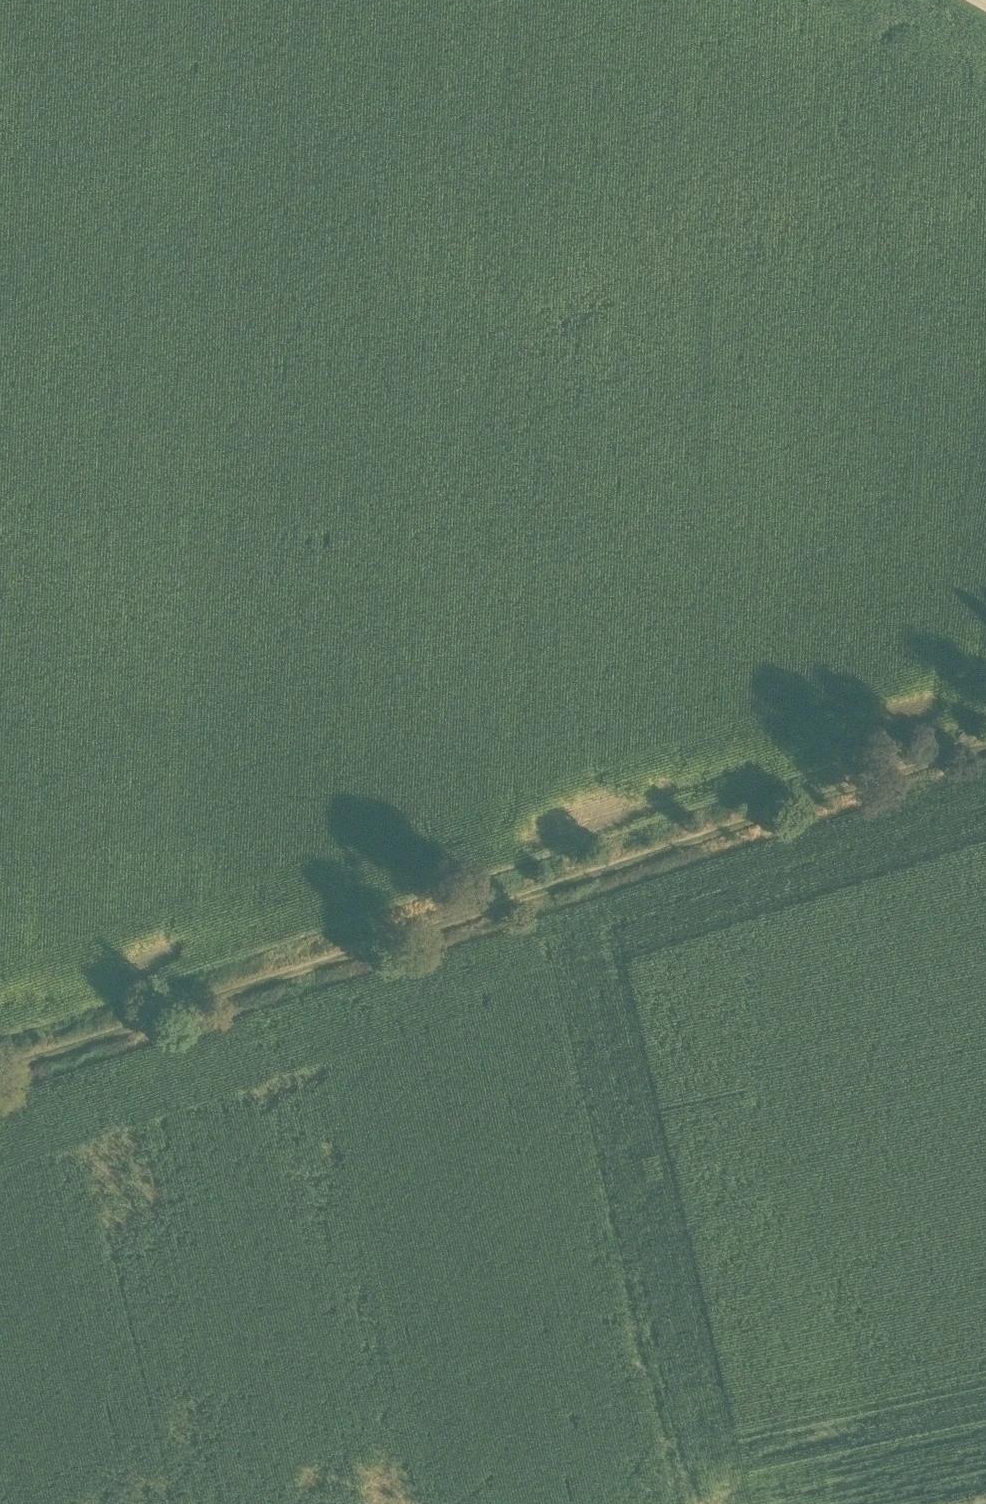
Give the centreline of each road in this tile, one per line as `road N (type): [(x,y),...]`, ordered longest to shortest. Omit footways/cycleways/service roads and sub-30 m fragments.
road 1 (track): [(985,754),(0,1082)]

